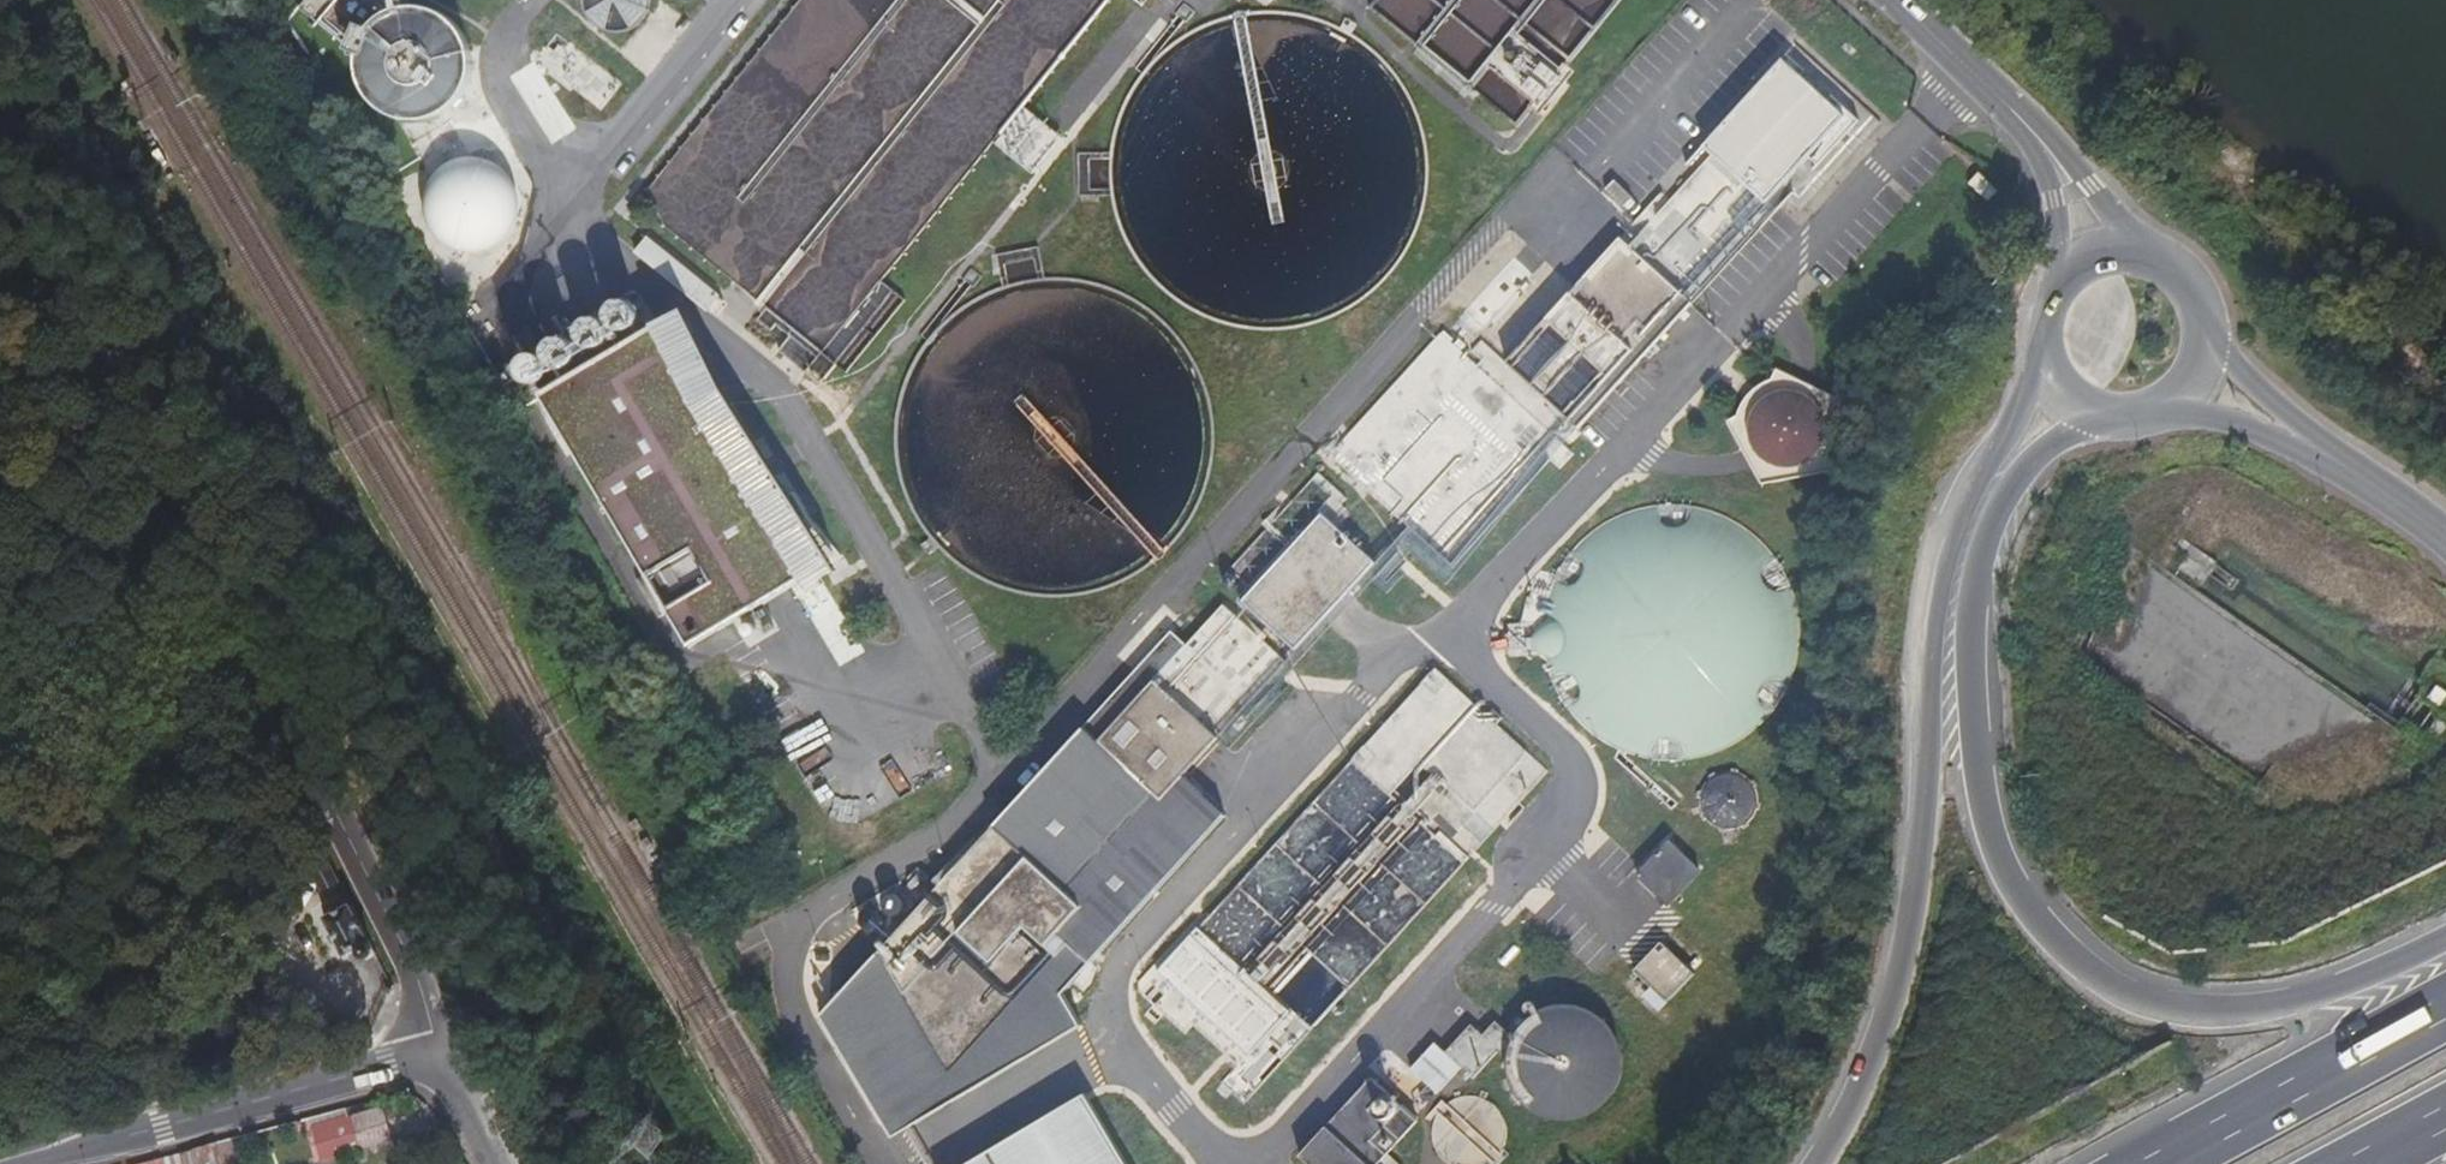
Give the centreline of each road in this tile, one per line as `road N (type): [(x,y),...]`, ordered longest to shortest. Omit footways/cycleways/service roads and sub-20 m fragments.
road 1 (trunk): [(2445,933),(2340,982),(2198,1013),(2147,1004),(2095,976),(2049,937),(2016,888),(1976,782),(1967,651),(1976,564),(2010,484),(2095,416)]
road 2 (unclassified): [(0,178),(439,1052)]
road 3 (trunk): [(2041,372),(1942,550),(1902,956),(1855,1095),(1815,1163)]
road 4 (unclassified): [(39,1163),(439,1052)]
road 5 (trunk): [(2445,1003),(2150,1163)]
road 6 (tertiary): [(1905,0),(2018,103),(2108,249)]
road 7 (secondary): [(2445,543),(2229,399),(2184,389)]
road 8 (secondary): [(2184,389),(2198,362),(2203,325),(2193,293),(2171,267),(2139,251),(2108,249)]
road 9 (secondary): [(2108,249),(2078,258),(2051,280),(2036,308),(2032,342),(2041,372)]
road 10 (unclassified): [(439,1052),(494,1163)]

